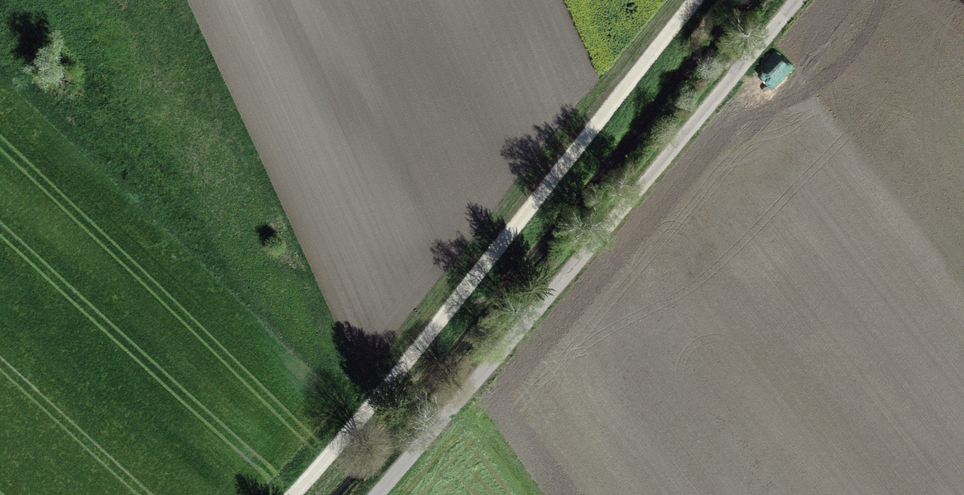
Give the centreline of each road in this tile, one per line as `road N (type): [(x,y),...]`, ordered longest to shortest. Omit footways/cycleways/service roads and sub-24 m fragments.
road 1 (track): [(704,0),(296,494)]
road 2 (track): [(793,0),(397,494)]

